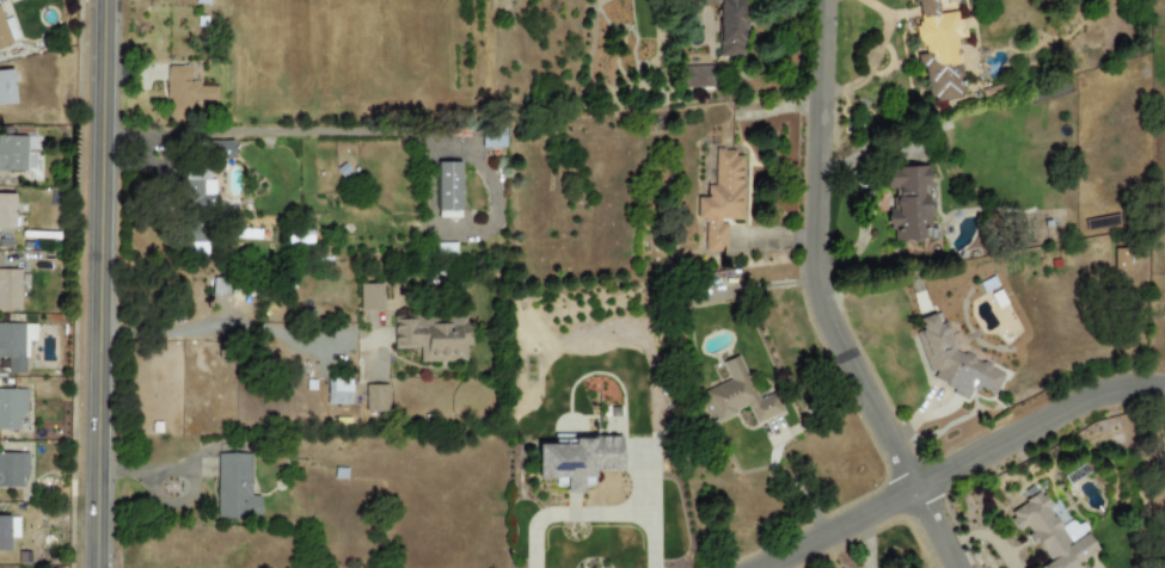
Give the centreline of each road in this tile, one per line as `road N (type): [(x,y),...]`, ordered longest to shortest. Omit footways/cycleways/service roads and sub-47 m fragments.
road 1 (tertiary): [(102,567),(104,0)]
road 2 (residential): [(915,473),(835,310),(820,252),(825,0)]
road 3 (residential): [(726,567),(1075,388),(1134,372),(1164,375)]

